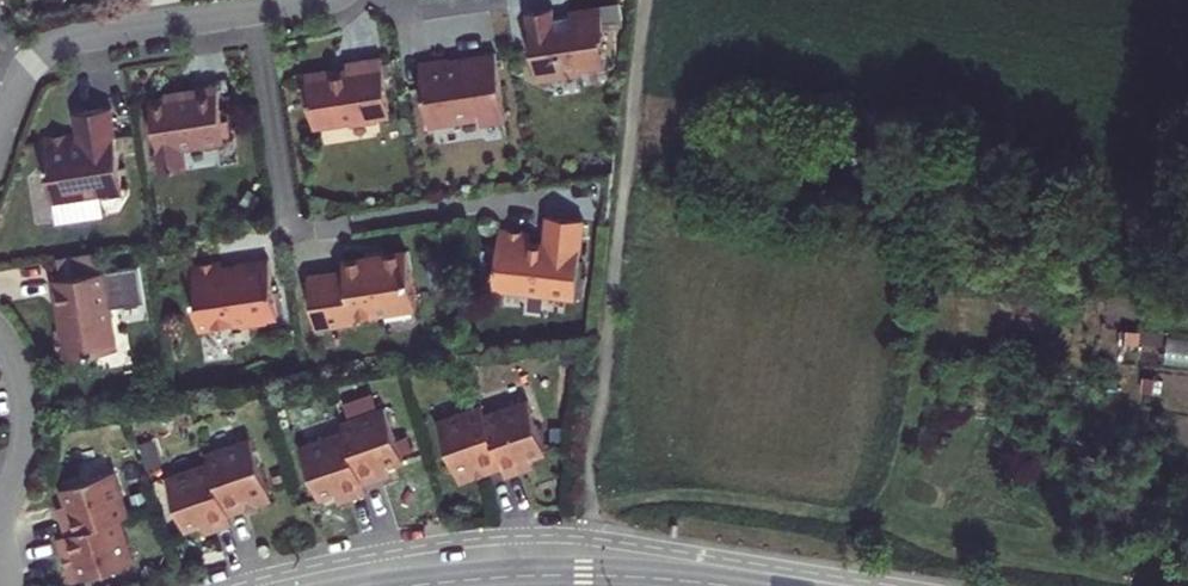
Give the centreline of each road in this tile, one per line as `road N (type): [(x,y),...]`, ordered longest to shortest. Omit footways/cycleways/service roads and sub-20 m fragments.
road 1 (unclassified): [(585,575),(646,0)]
road 2 (residential): [(0,126),(24,69),(57,44),(252,10)]
road 3 (residential): [(10,585),(2,517),(23,451),(25,411),(0,336)]
road 4 (residential): [(252,10),(286,223)]
road 5 (primary): [(422,585),(585,575)]
road 6 (primary): [(585,575),(733,585)]

